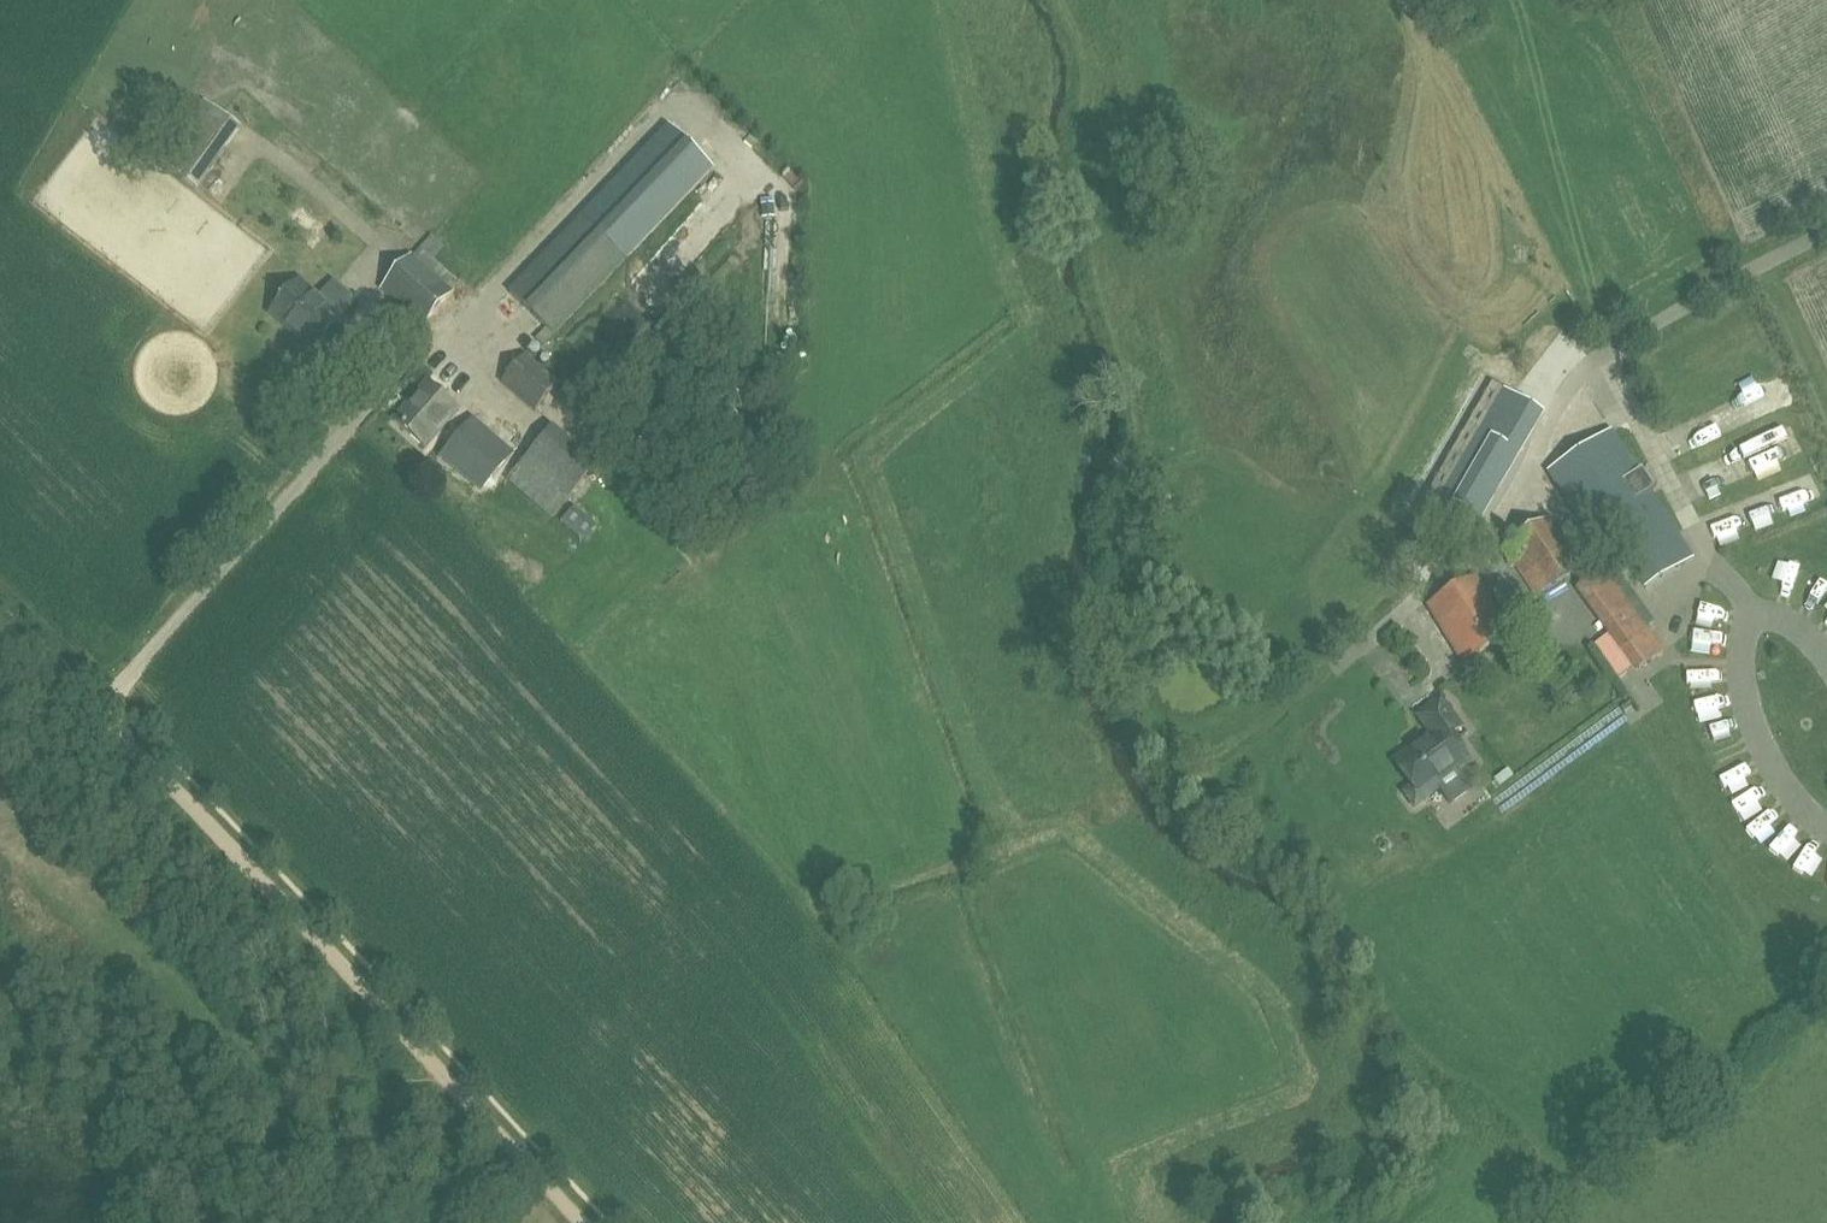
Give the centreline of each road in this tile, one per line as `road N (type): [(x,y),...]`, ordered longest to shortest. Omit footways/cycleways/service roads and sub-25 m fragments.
road 1 (unclassified): [(579,1222),(184,794),(0,618)]

